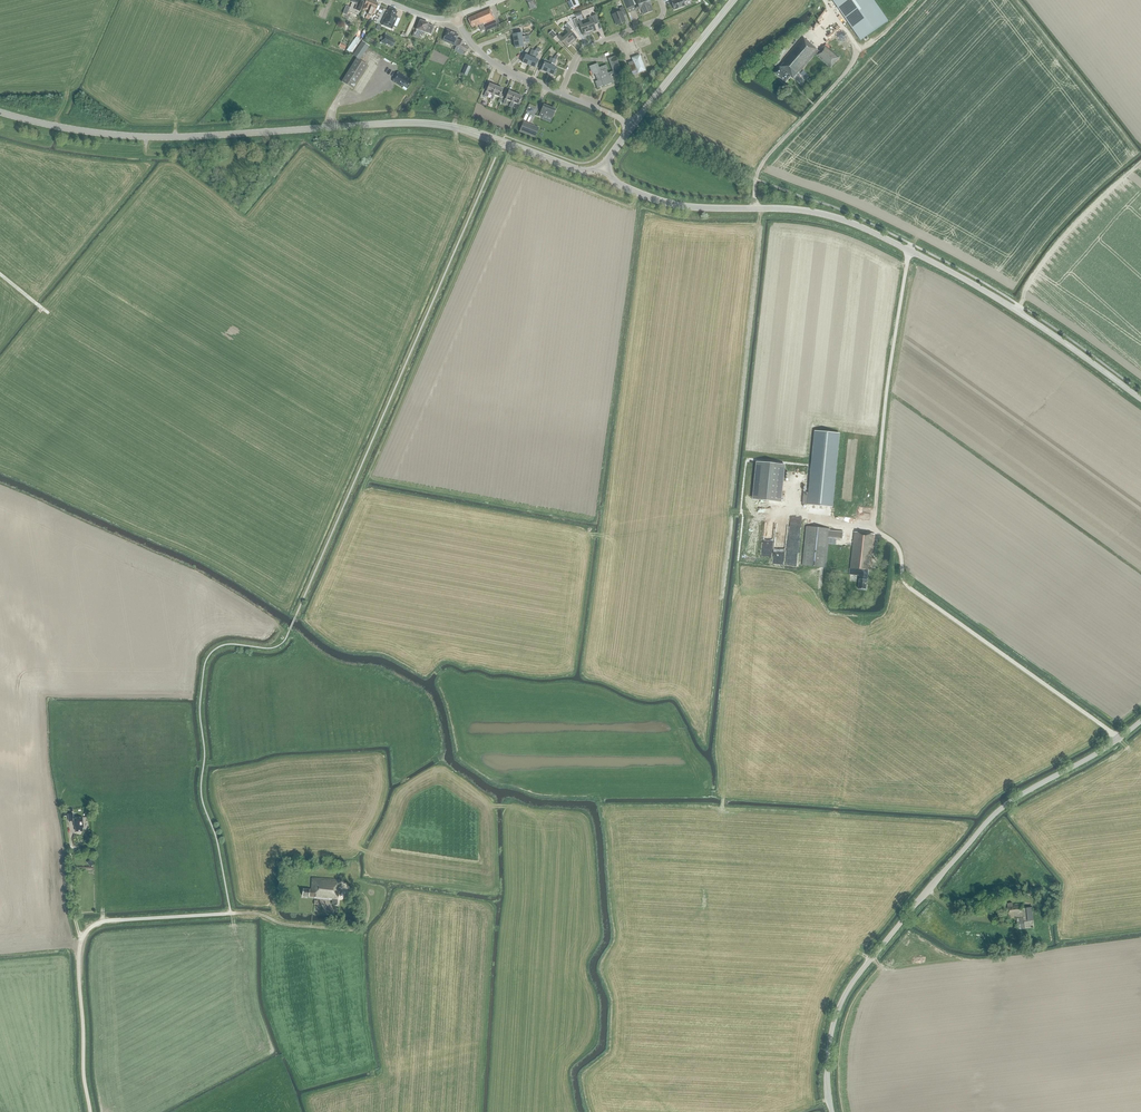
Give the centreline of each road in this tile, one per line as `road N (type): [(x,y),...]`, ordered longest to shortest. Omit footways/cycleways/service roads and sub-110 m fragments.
road 1 (tertiary): [(1140,399),(976,285),(855,224),(801,210),(673,204),(602,171)]
road 2 (tertiary): [(832,1111),(831,1034),(859,974),(1000,809),(1140,720)]
road 3 (tertiary): [(468,131),(409,122),(146,137),(0,112)]
road 4 (unclassified): [(90,1111),(79,972),(84,934),(110,920),(230,913)]
road 5 (tertiary): [(633,124),(733,0)]
road 6 (residential): [(560,94),(579,52),(658,20),(660,0)]
road 7 (residential): [(560,94),(488,59),(456,16)]

